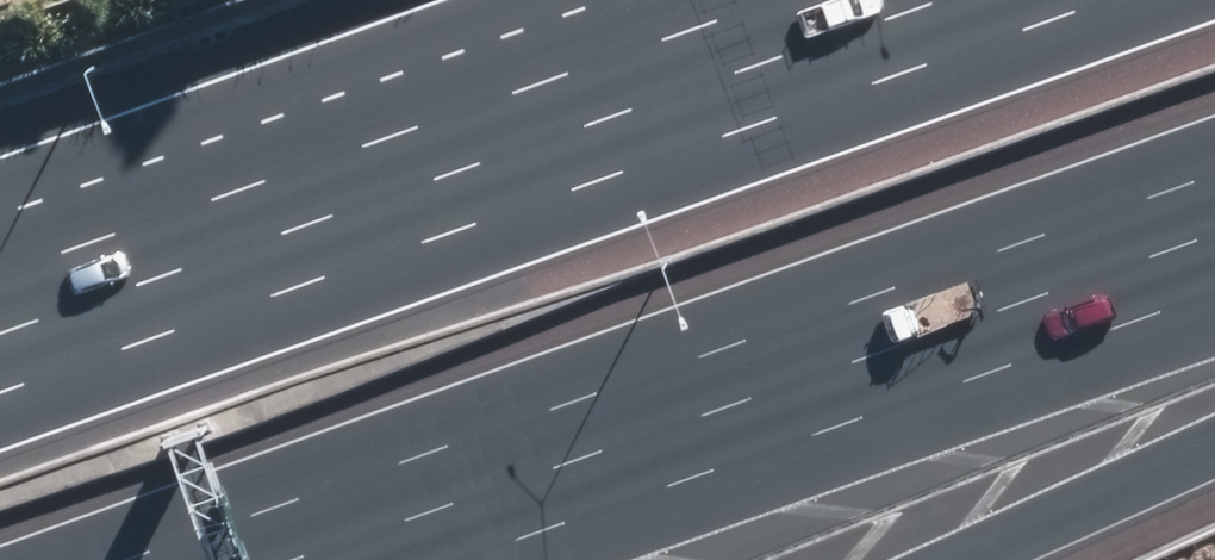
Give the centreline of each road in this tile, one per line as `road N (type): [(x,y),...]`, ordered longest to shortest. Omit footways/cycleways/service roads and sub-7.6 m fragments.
road 1 (motorway): [(0,391),(1103,0)]
road 2 (motorway): [(1214,175),(121,559)]
road 3 (motorway): [(1214,447),(957,559)]

